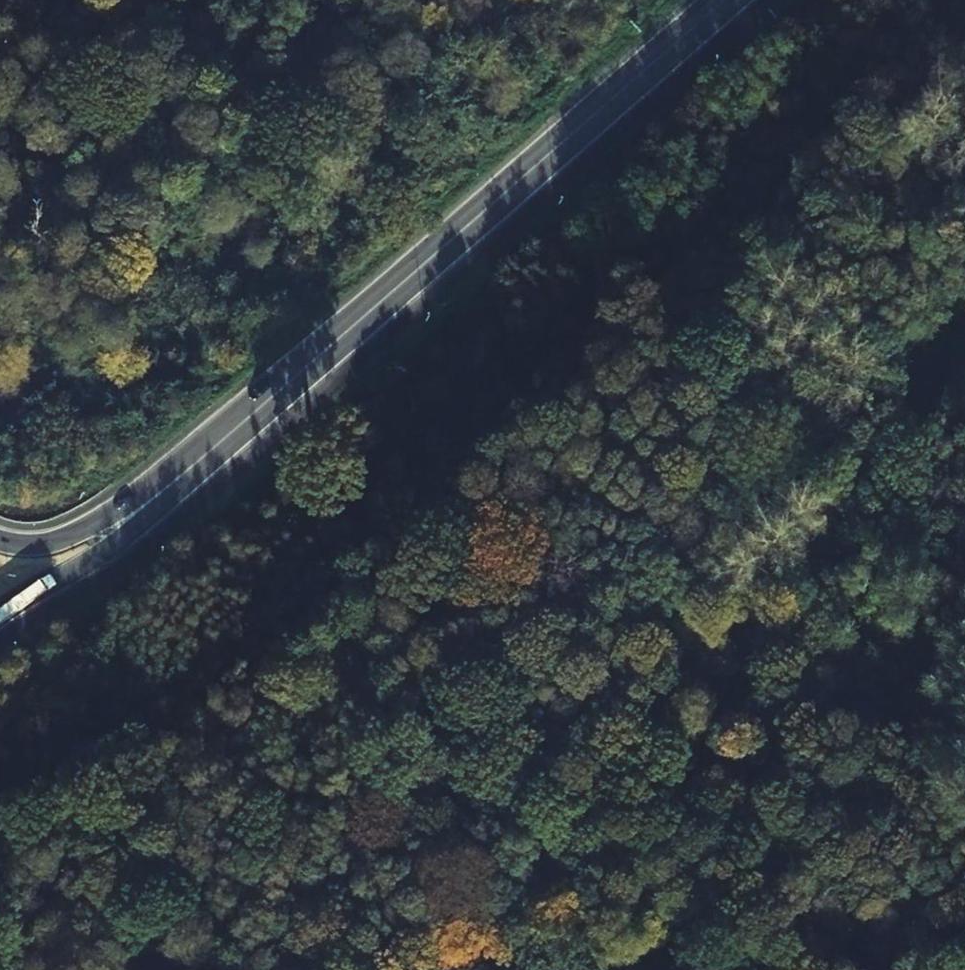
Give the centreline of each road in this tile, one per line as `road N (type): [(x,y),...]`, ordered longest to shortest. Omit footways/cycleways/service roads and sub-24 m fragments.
road 1 (primary): [(723,0),(183,474)]
road 2 (primary): [(0,616),(132,529),(183,474)]
road 3 (primary): [(183,474),(80,532),(38,543),(0,539)]

